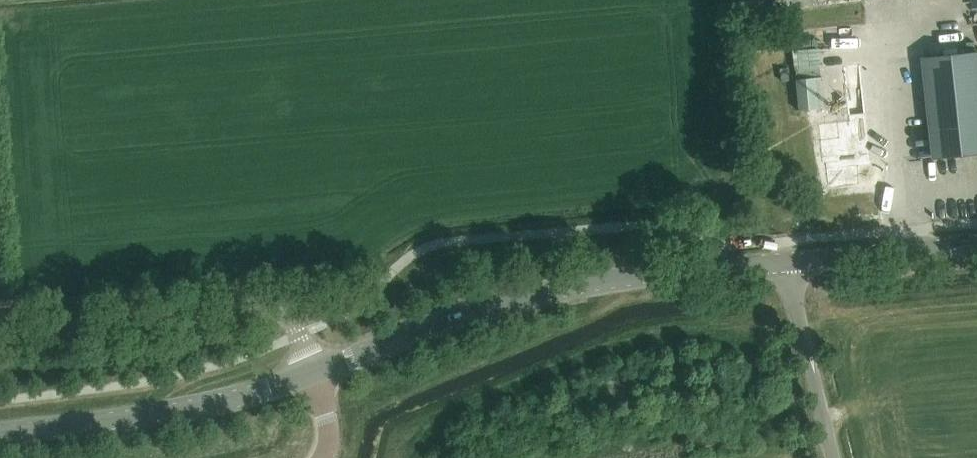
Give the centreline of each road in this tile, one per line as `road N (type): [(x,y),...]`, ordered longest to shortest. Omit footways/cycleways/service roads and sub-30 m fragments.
road 1 (tertiary): [(312,374),(531,297),(668,272),(787,263)]
road 2 (tertiary): [(0,433),(187,409),(312,374)]
road 3 (unclassified): [(0,328),(255,306),(282,313),(299,334)]
road 4 (unclassified): [(835,457),(787,263)]
road 5 (tertiary): [(787,263),(976,245)]

